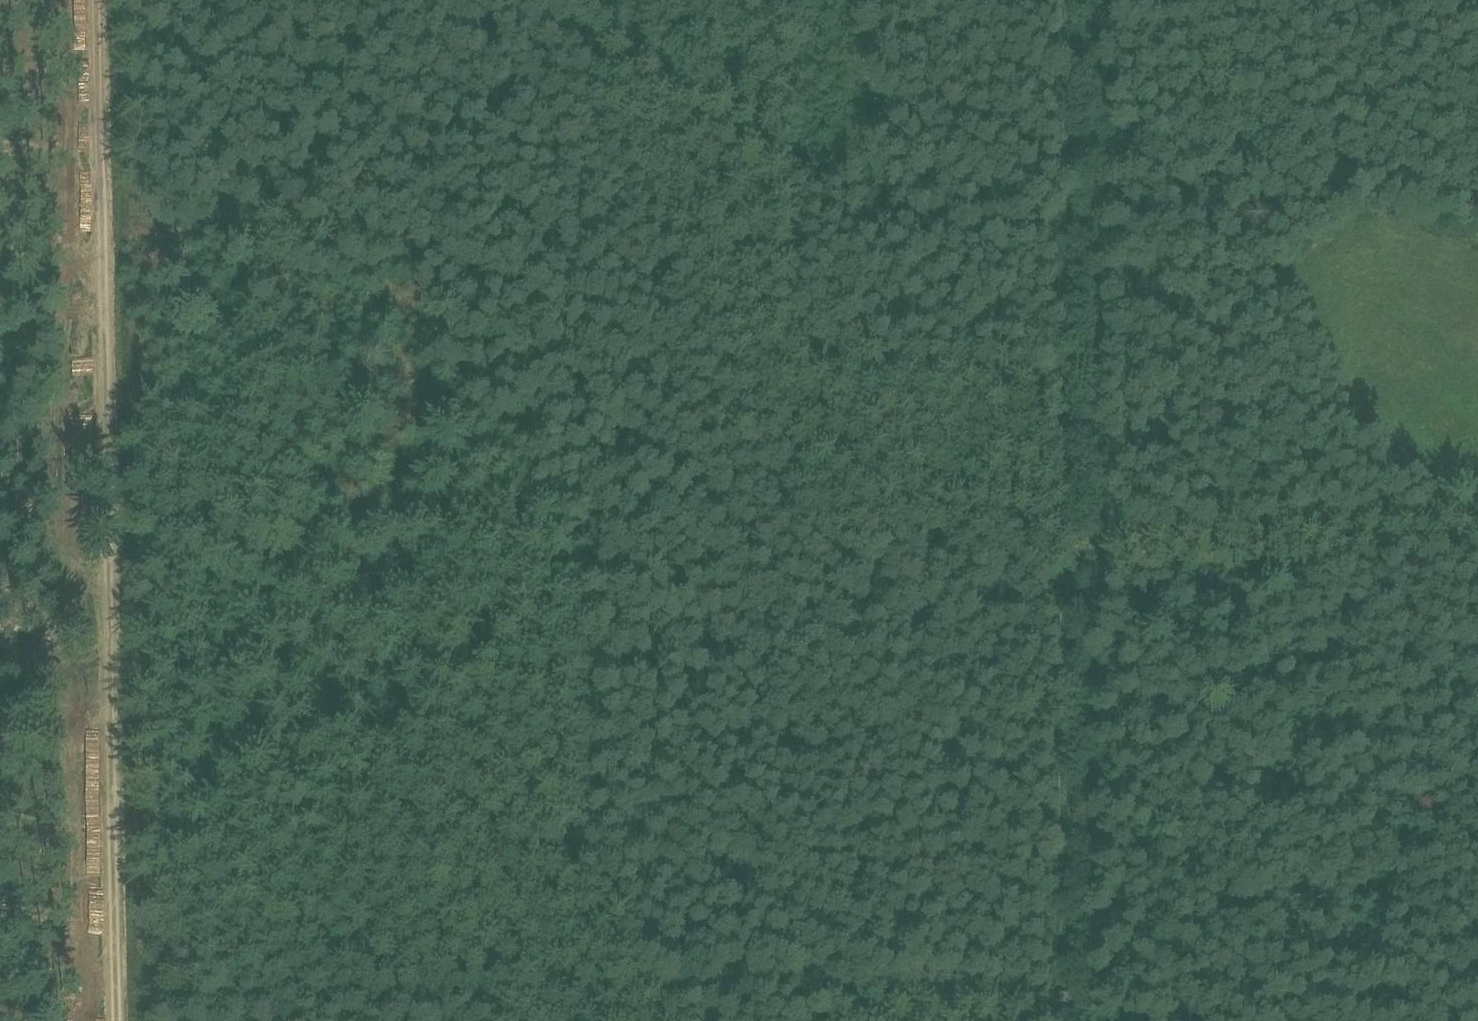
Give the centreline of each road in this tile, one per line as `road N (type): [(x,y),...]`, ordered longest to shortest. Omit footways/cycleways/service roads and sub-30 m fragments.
road 1 (track): [(1074,1020),(1084,0)]

